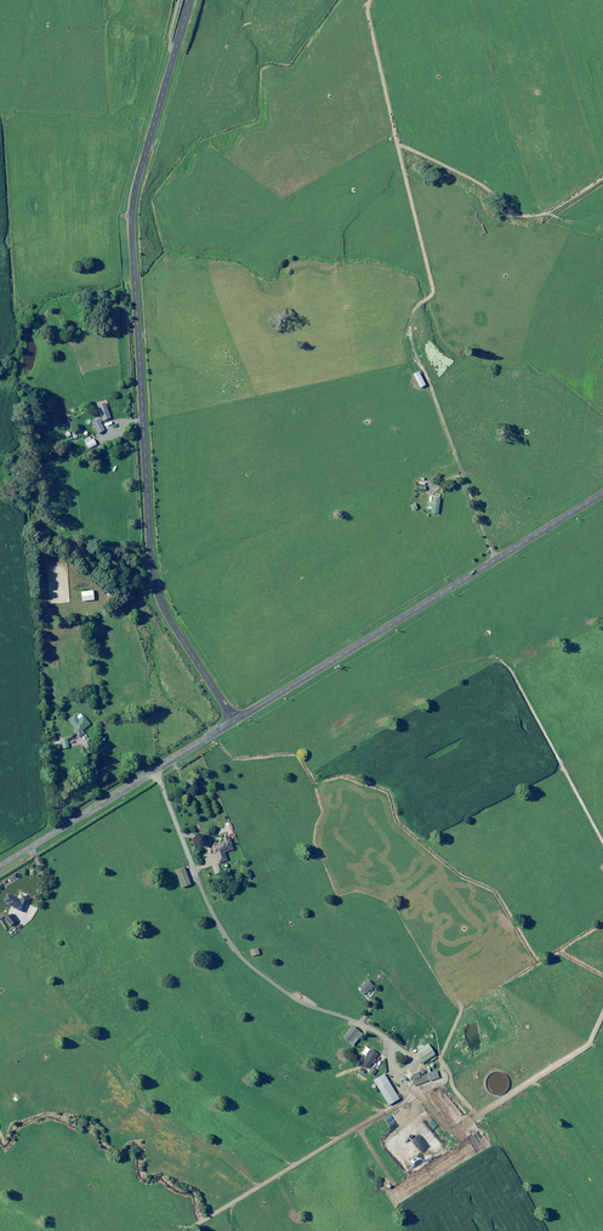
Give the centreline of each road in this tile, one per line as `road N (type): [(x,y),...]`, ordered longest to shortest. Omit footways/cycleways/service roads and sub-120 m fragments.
road 1 (unclassified): [(189,0),(132,213),(150,549),(163,607),(235,721)]
road 2 (tertiary): [(235,721),(602,493)]
road 3 (tertiary): [(0,866),(235,721)]

